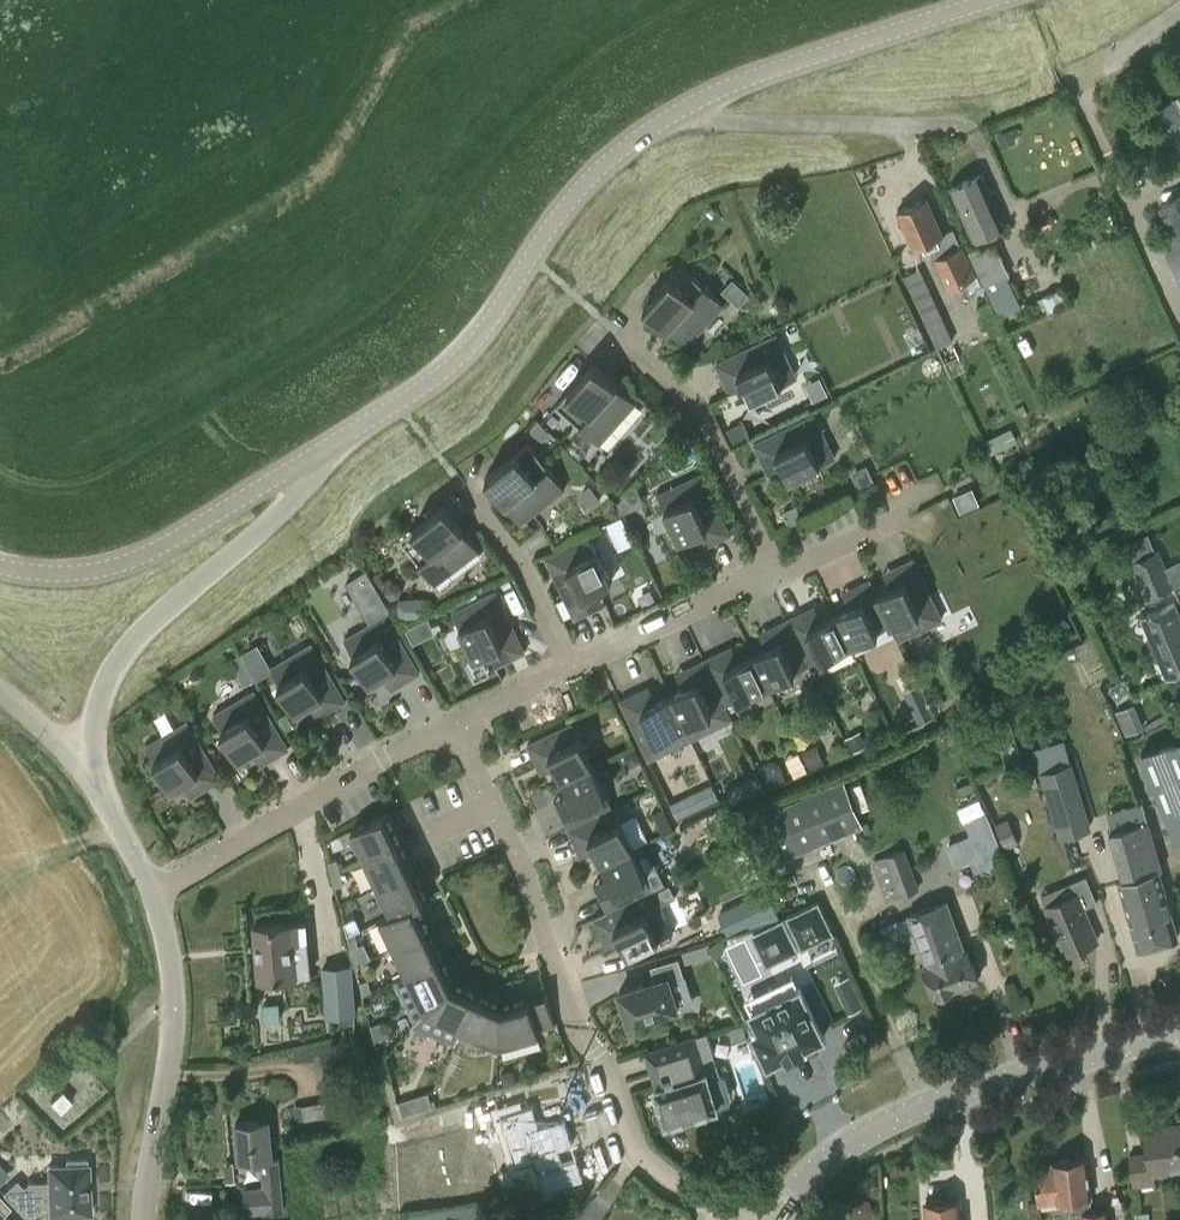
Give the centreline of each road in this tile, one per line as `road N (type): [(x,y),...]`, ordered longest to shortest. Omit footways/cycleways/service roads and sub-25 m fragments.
road 1 (unclassified): [(308,472),(398,410),(493,321),(574,201),(652,129),(1003,0)]
road 2 (residential): [(737,1219),(644,1173),(555,969),(515,839),(456,721)]
road 3 (residential): [(793,1219),(873,1135),(927,1107),(1179,1037)]
road 4 (unclassified): [(87,758),(100,699),(126,644),(274,517),(308,472)]
road 5 (unclassified): [(1179,13),(1077,94),(1179,305)]
road 6 (residential): [(151,894),(456,721)]
road 7 (unclassified): [(0,567),(77,577),(121,568),(308,472)]
road 8 (residential): [(146,1219),(178,1019),(177,972),(151,894)]
road 9 (residential): [(770,568),(703,409),(613,334)]
road 10 (residential): [(560,667),(770,568)]
road 11 (residential): [(560,667),(514,550),(465,492)]
road 12 (unclassified): [(151,894),(87,758)]
road 13 (residential): [(770,568),(898,516)]

